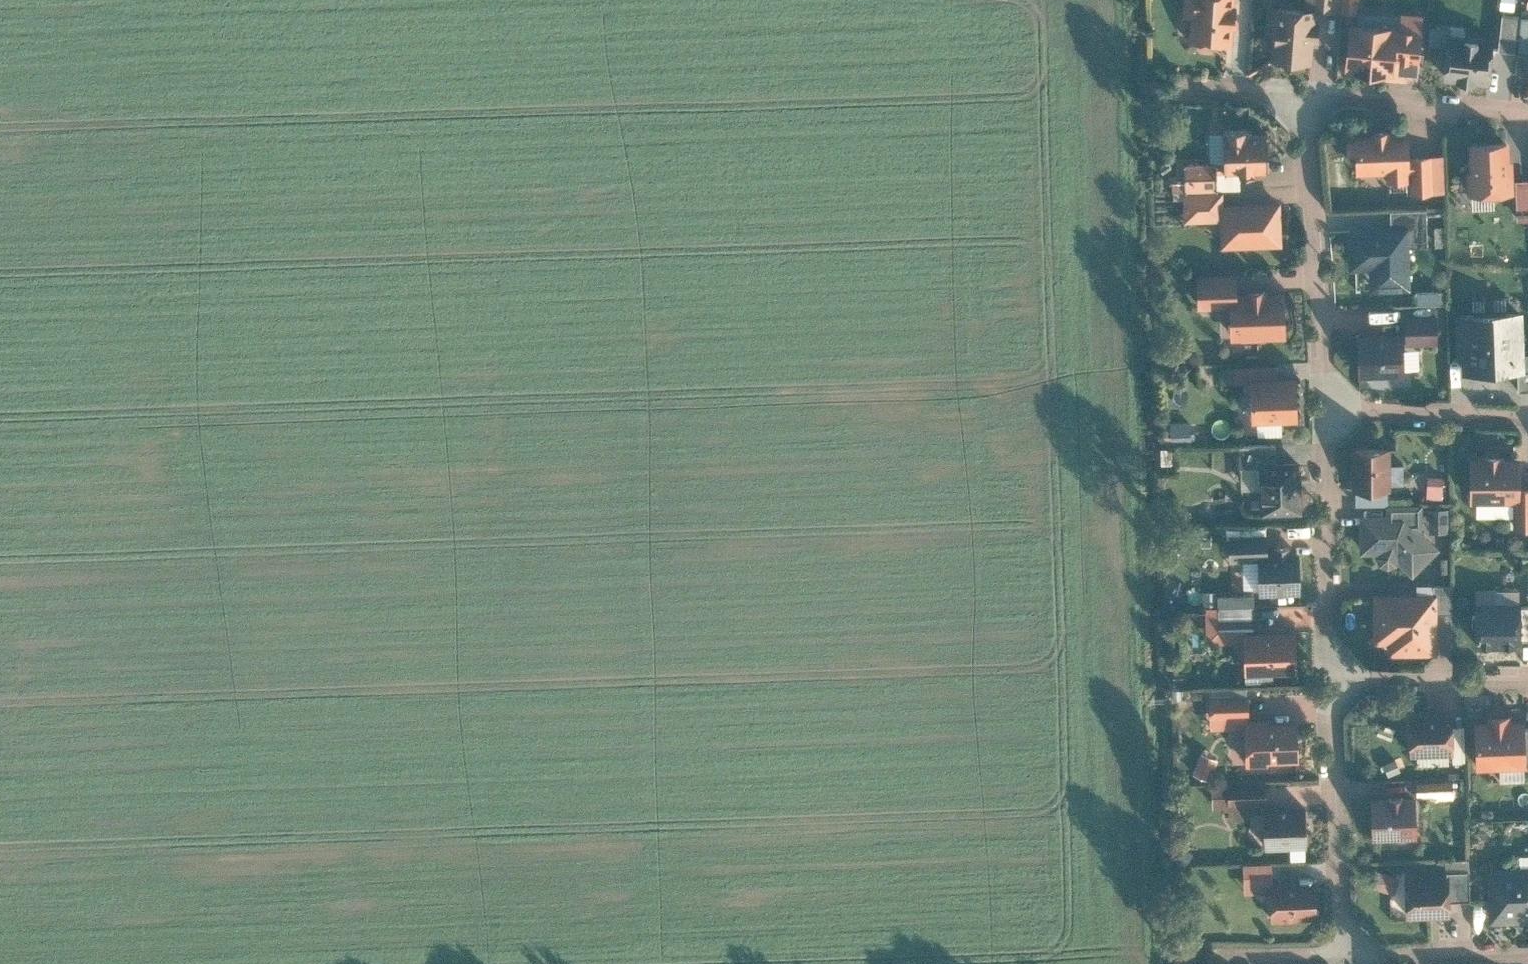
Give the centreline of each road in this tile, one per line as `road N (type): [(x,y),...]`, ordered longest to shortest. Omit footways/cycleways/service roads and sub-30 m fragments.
road 1 (residential): [(1298,97),(1328,411)]
road 2 (residential): [(1335,679),(1347,958)]
road 3 (residential): [(1328,411),(1335,679)]
road 4 (residential): [(1298,97),(1527,118)]
road 5 (residential): [(1328,411),(1527,417)]
road 6 (residential): [(1335,679),(1527,679)]
road 7 (residential): [(1347,958),(1527,949)]
road 8 (residential): [(1205,960),(1347,958)]
road 9 (residential): [(1170,88),(1298,97)]

